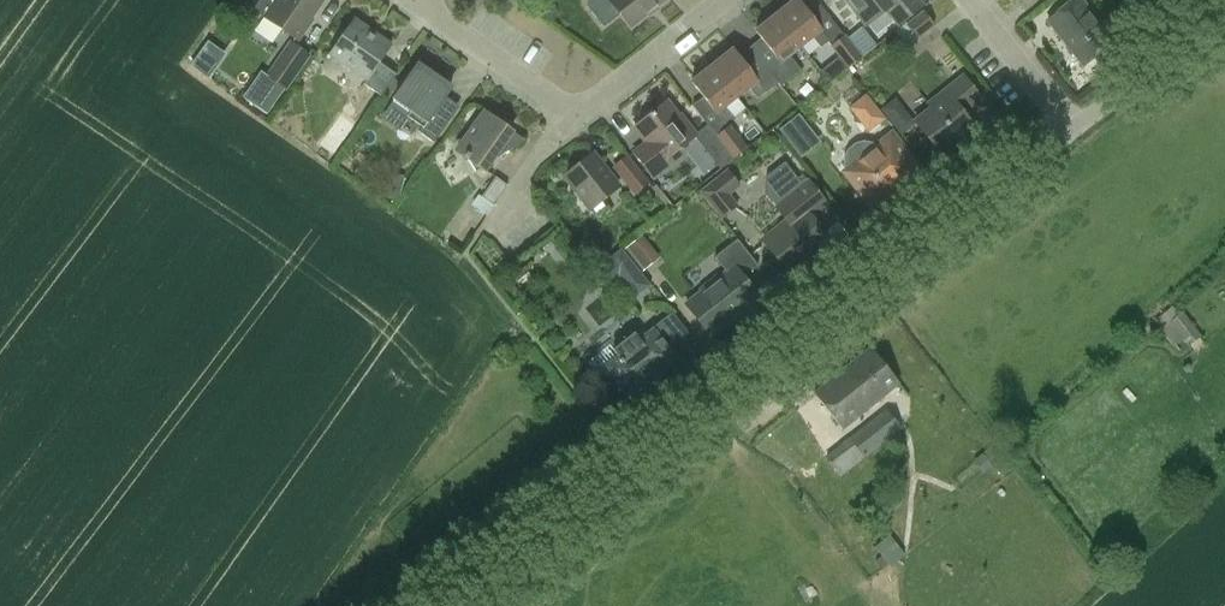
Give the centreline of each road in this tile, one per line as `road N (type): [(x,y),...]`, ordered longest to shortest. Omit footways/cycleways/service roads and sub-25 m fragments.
road 1 (unclassified): [(1078,115),(438,605)]
road 2 (residential): [(577,113),(424,0)]
road 3 (residential): [(1078,115),(1223,0)]
road 4 (residential): [(577,113),(718,0)]
road 5 (residential): [(1078,115),(977,0)]
road 6 (residential): [(497,224),(530,168),(577,113)]

